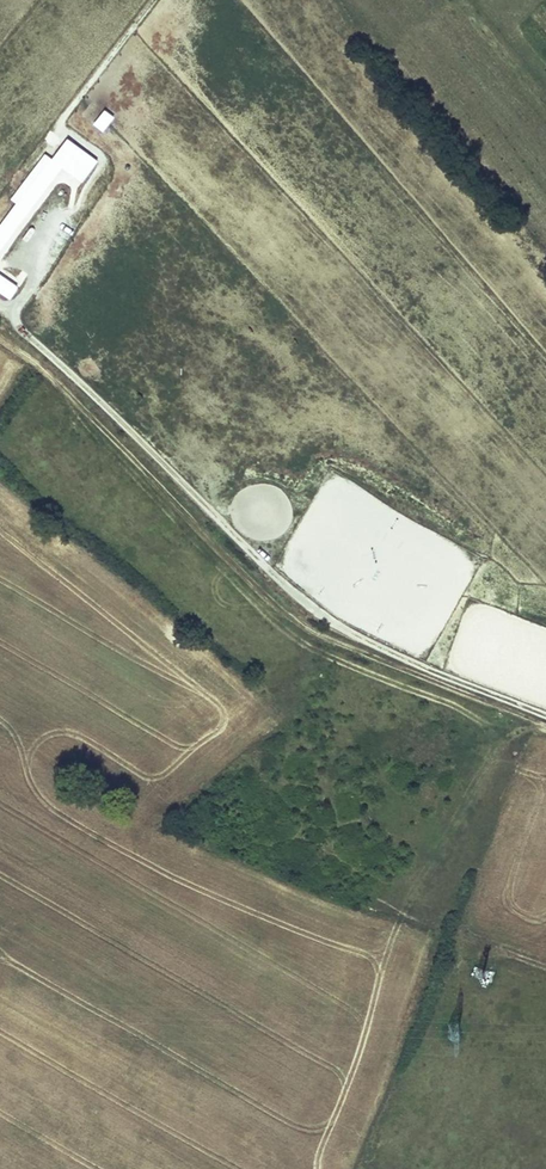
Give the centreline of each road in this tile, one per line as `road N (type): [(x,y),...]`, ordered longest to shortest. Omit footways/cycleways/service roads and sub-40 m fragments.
road 1 (track): [(545,723),(310,629),(61,380),(0,329)]

